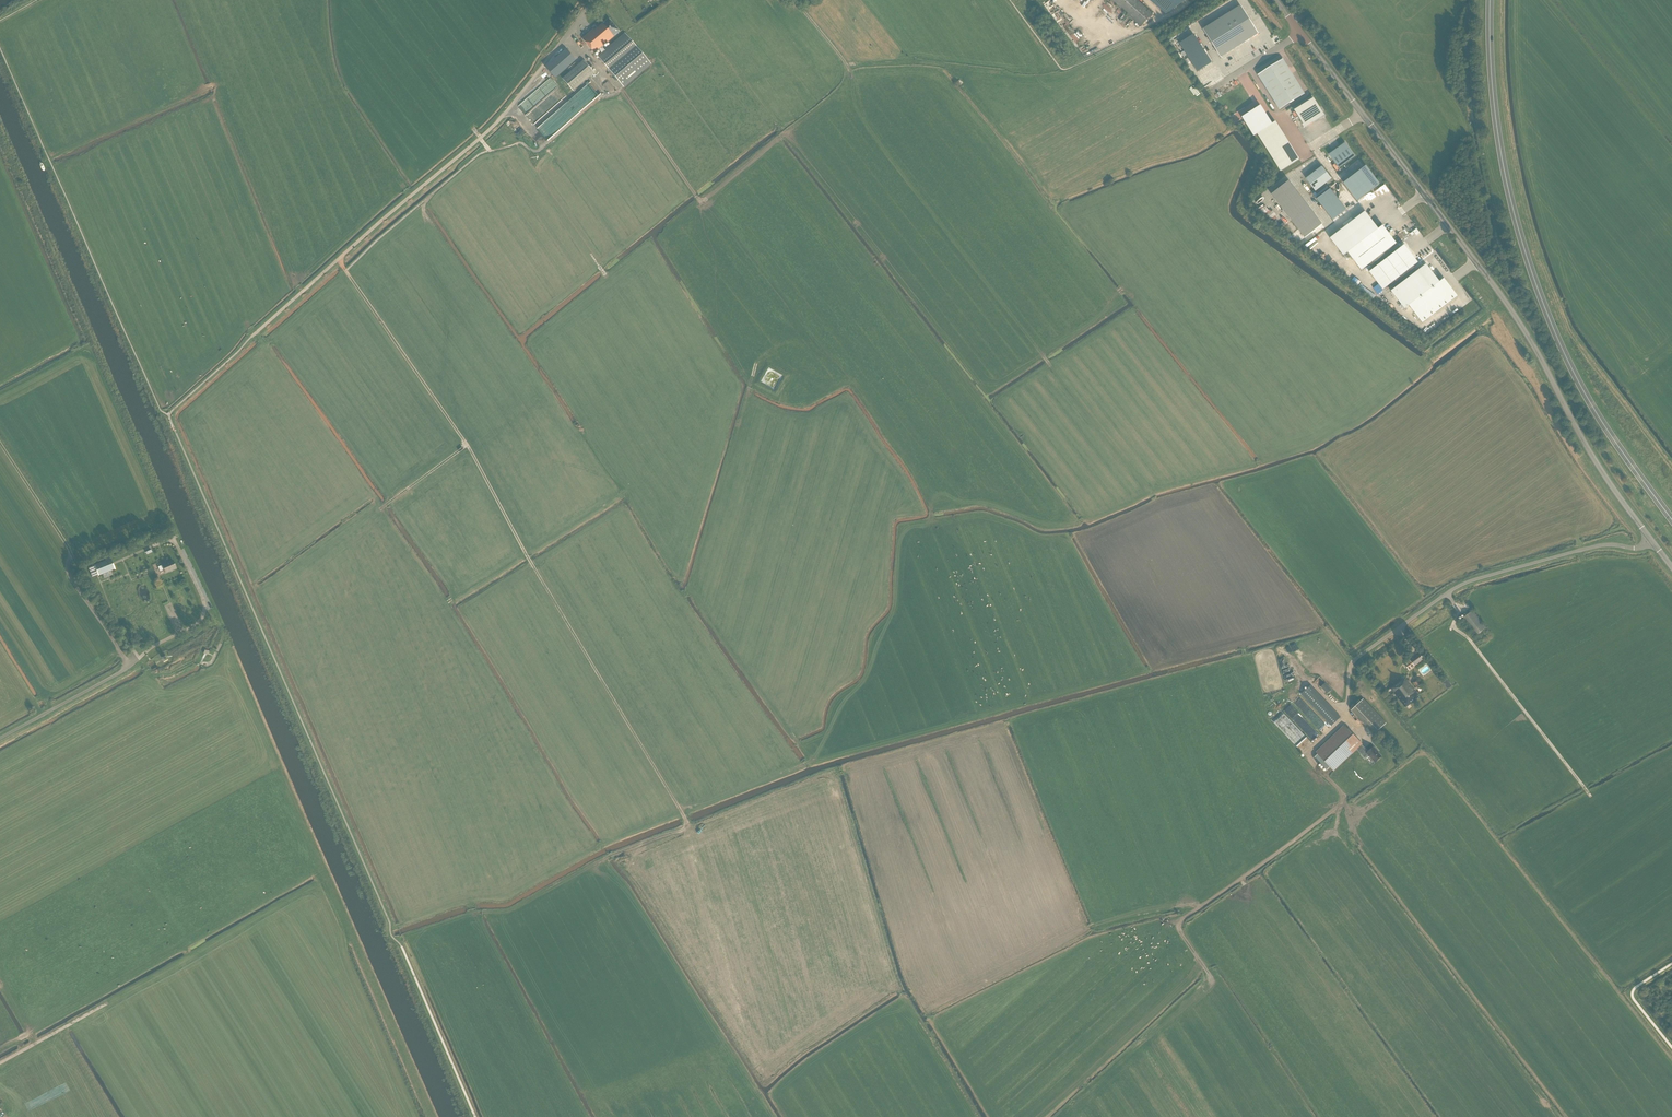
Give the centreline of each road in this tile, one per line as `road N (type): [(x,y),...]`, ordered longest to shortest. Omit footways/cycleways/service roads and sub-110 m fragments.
road 1 (track): [(467,445),(690,831),(601,862),(511,911),(473,912)]
road 2 (tertiary): [(1652,541),(1592,455),(1510,309),(1300,32)]
road 3 (trunk): [(1671,520),(1594,409),(1530,268),(1498,137),(1490,0)]
road 4 (unclassified): [(254,334),(501,120),(593,0)]
road 5 (unclassified): [(1354,661),(1469,582),(1597,546),(1652,541)]
road 6 (track): [(339,260),(467,445),(386,506)]
road 7 (track): [(129,664),(0,440)]
road 8 (track): [(795,0),(849,75),(836,95),(746,166)]
road 9 (unclassified): [(0,738),(136,657)]
road 10 (track): [(679,809),(820,758)]
road 11 (track): [(0,1064),(106,1004)]

